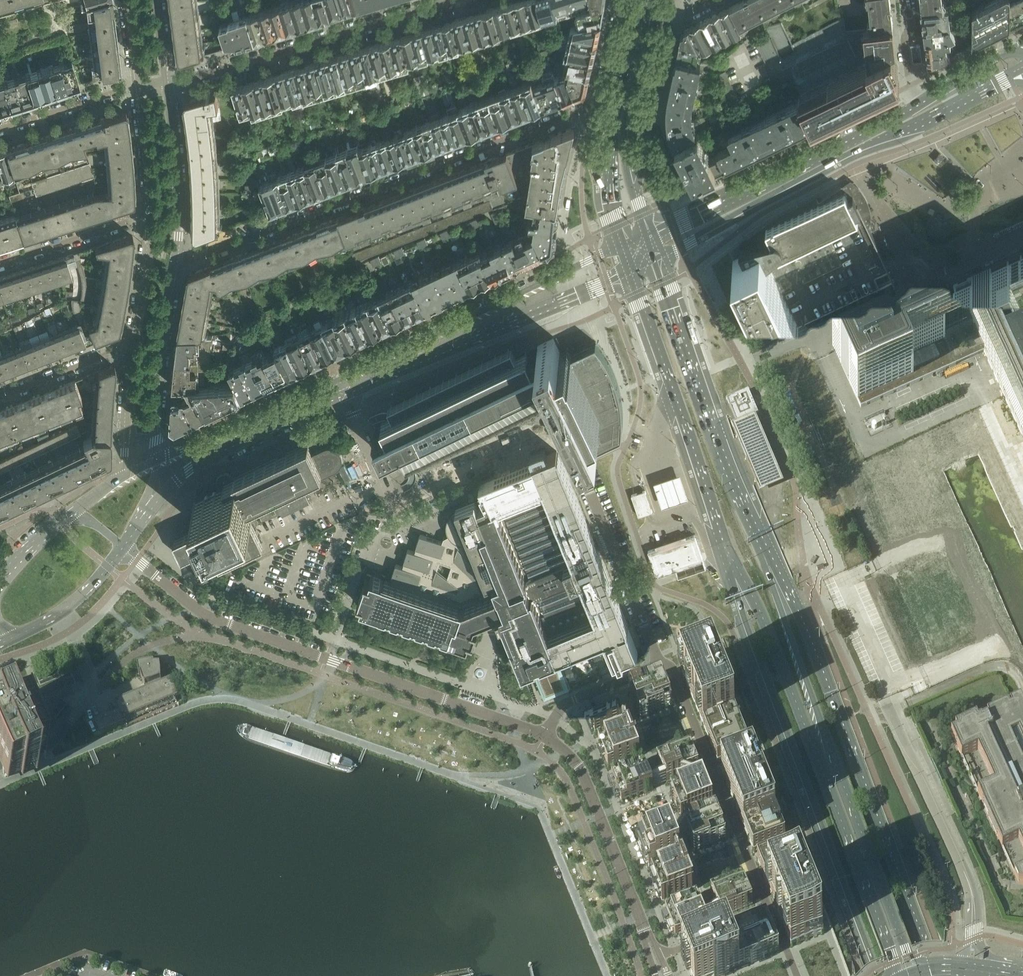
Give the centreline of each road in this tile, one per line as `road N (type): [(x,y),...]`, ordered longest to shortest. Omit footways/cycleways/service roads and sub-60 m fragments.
road 1 (trunk): [(937,975),(794,601),(752,520)]
road 2 (primary): [(929,972),(901,939),(752,520)]
road 3 (residential): [(545,736),(209,617),(123,549)]
road 4 (primary): [(725,553),(766,626),(896,975)]
road 5 (residential): [(600,111),(575,112),(189,261),(179,256)]
road 6 (trunk): [(725,553),(778,724),(875,975)]
road 7 (secondary): [(657,261),(1022,68)]
road 8 (residential): [(661,666),(674,674),(769,911),(660,956)]
road 9 (tertiary): [(619,247),(333,380)]
road 10 (tertiary): [(349,398),(629,275)]
road 11 (secondary): [(917,103),(649,232)]
road 12 (residential): [(452,0),(169,82)]
road 13 (primary): [(752,520),(657,261)]
road 14 (residential): [(661,666),(568,440),(551,436)]
road 15 (tertiary): [(134,531),(190,469),(349,398)]
road 16 (residential): [(644,930),(579,767),(545,736)]
road 17 (residential): [(154,463),(179,256)]
road 18 (residential): [(0,764),(54,741),(93,692),(57,613)]
road 19 (tertiary): [(333,380),(154,463)]
road 20 (primary): [(636,191),(629,129),(655,0)]
road 21 (residential): [(636,191),(667,17)]
road 22 (residential): [(179,256),(169,82)]
road 23 (primary): [(639,0),(606,171)]
road 24 (residential): [(394,507),(551,436)]
road 25 (residential): [(146,216),(0,264)]
road 26 (primary): [(672,395),(720,540)]
road 27 (residential): [(133,342),(0,397)]
road 28 (residential): [(137,85),(0,129)]
road 29 (residential): [(545,736),(565,704),(661,666)]
road 30 (residential): [(133,342),(119,481)]
road 31 (residential): [(137,85),(146,216)]
road 32 (primary): [(629,275),(672,395)]
road 33 (residential): [(146,216),(133,342)]

